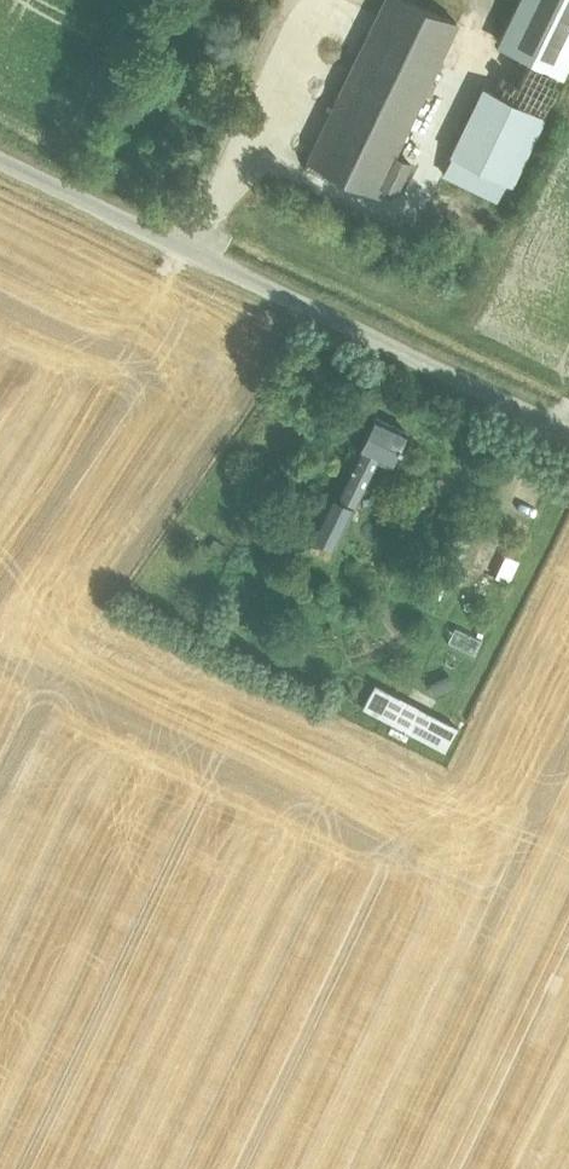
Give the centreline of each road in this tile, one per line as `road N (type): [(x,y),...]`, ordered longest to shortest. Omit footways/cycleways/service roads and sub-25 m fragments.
road 1 (unclassified): [(568,434),(0,154)]

